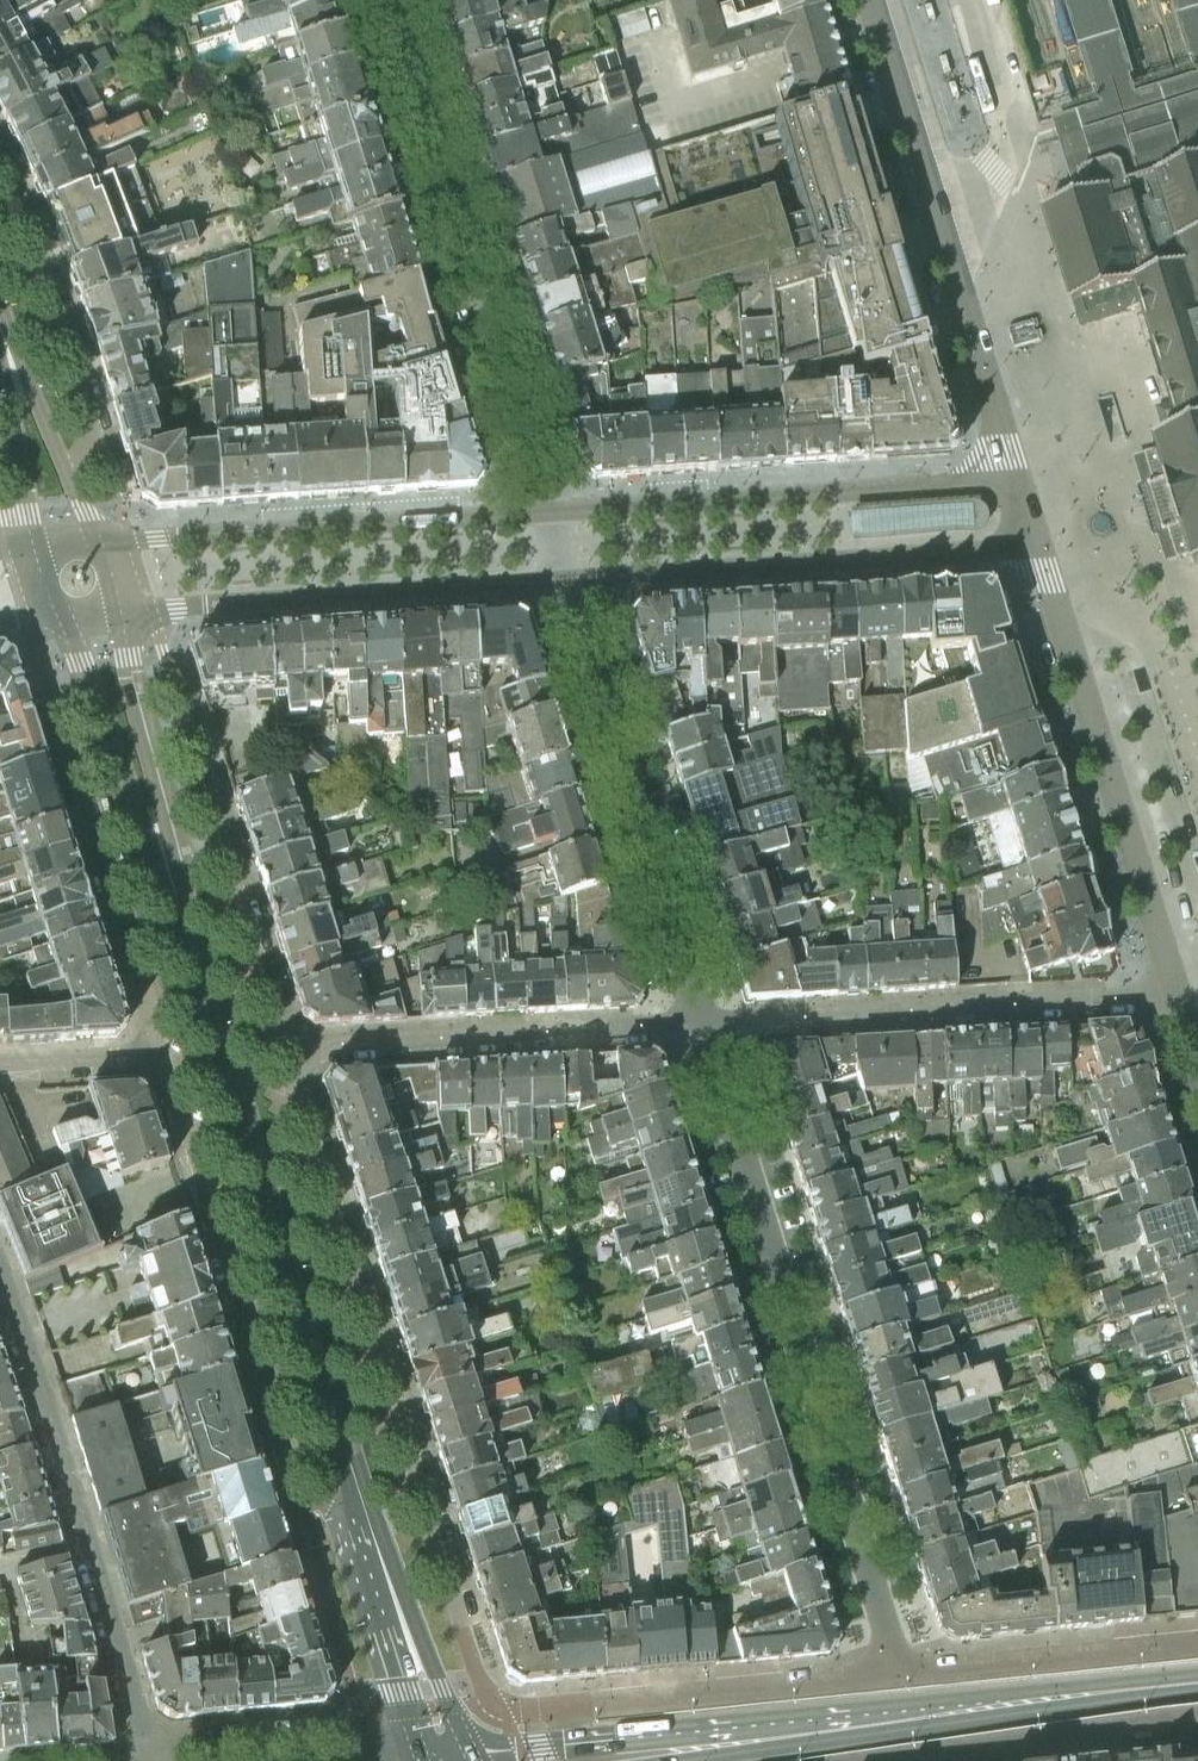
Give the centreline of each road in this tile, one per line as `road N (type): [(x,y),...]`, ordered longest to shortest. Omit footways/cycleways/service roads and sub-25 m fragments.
road 1 (residential): [(901,1674),(531,1709),(492,1701),(471,1660),(283,1047)]
road 2 (tertiary): [(372,1527),(170,876)]
road 3 (residential): [(901,1674),(702,1024)]
road 4 (residential): [(545,512),(386,0)]
road 5 (residential): [(168,1056),(301,1491),(372,1527)]
road 6 (residential): [(1015,480),(871,0)]
road 7 (residential): [(152,1749),(0,1282)]
road 8 (residential): [(702,1024),(1178,994)]
road 9 (residential): [(283,1047),(157,635),(119,612)]
road 10 (residential): [(1015,480),(545,512)]
road 11 (residential): [(567,579),(1035,548)]
road 12 (residential): [(1178,994),(1035,548)]
road 13 (residential): [(59,617),(38,644),(168,1056)]
road 14 (residential): [(702,1024),(567,579)]
road 15 (residential): [(119,612),(567,579)]
road 16 (residential): [(545,512),(99,542)]
road 17 (tertiary): [(1197,1681),(761,1735)]
road 18 (residential): [(283,1047),(702,1024)]
road 19 (residential): [(872,1760),(1197,1713)]
road 20 (residential): [(68,470),(90,423),(0,177)]
road 21 (residential): [(1197,1642),(901,1674)]
road 22 (tertiary): [(761,1735),(663,1735),(470,1753)]
road 23 (tertiary): [(59,617),(170,876)]
road 24 (tertiary): [(170,876),(119,612)]
road 25 (residential): [(415,1744),(341,1733),(152,1749)]
road 26 (tertiary): [(470,1753),(378,1547)]
road 27 (tertiary): [(378,1547),(382,1635),(415,1744)]
road 28 (residential): [(0,1068),(168,1056)]
road 29 (tertiary): [(68,470),(0,326)]

